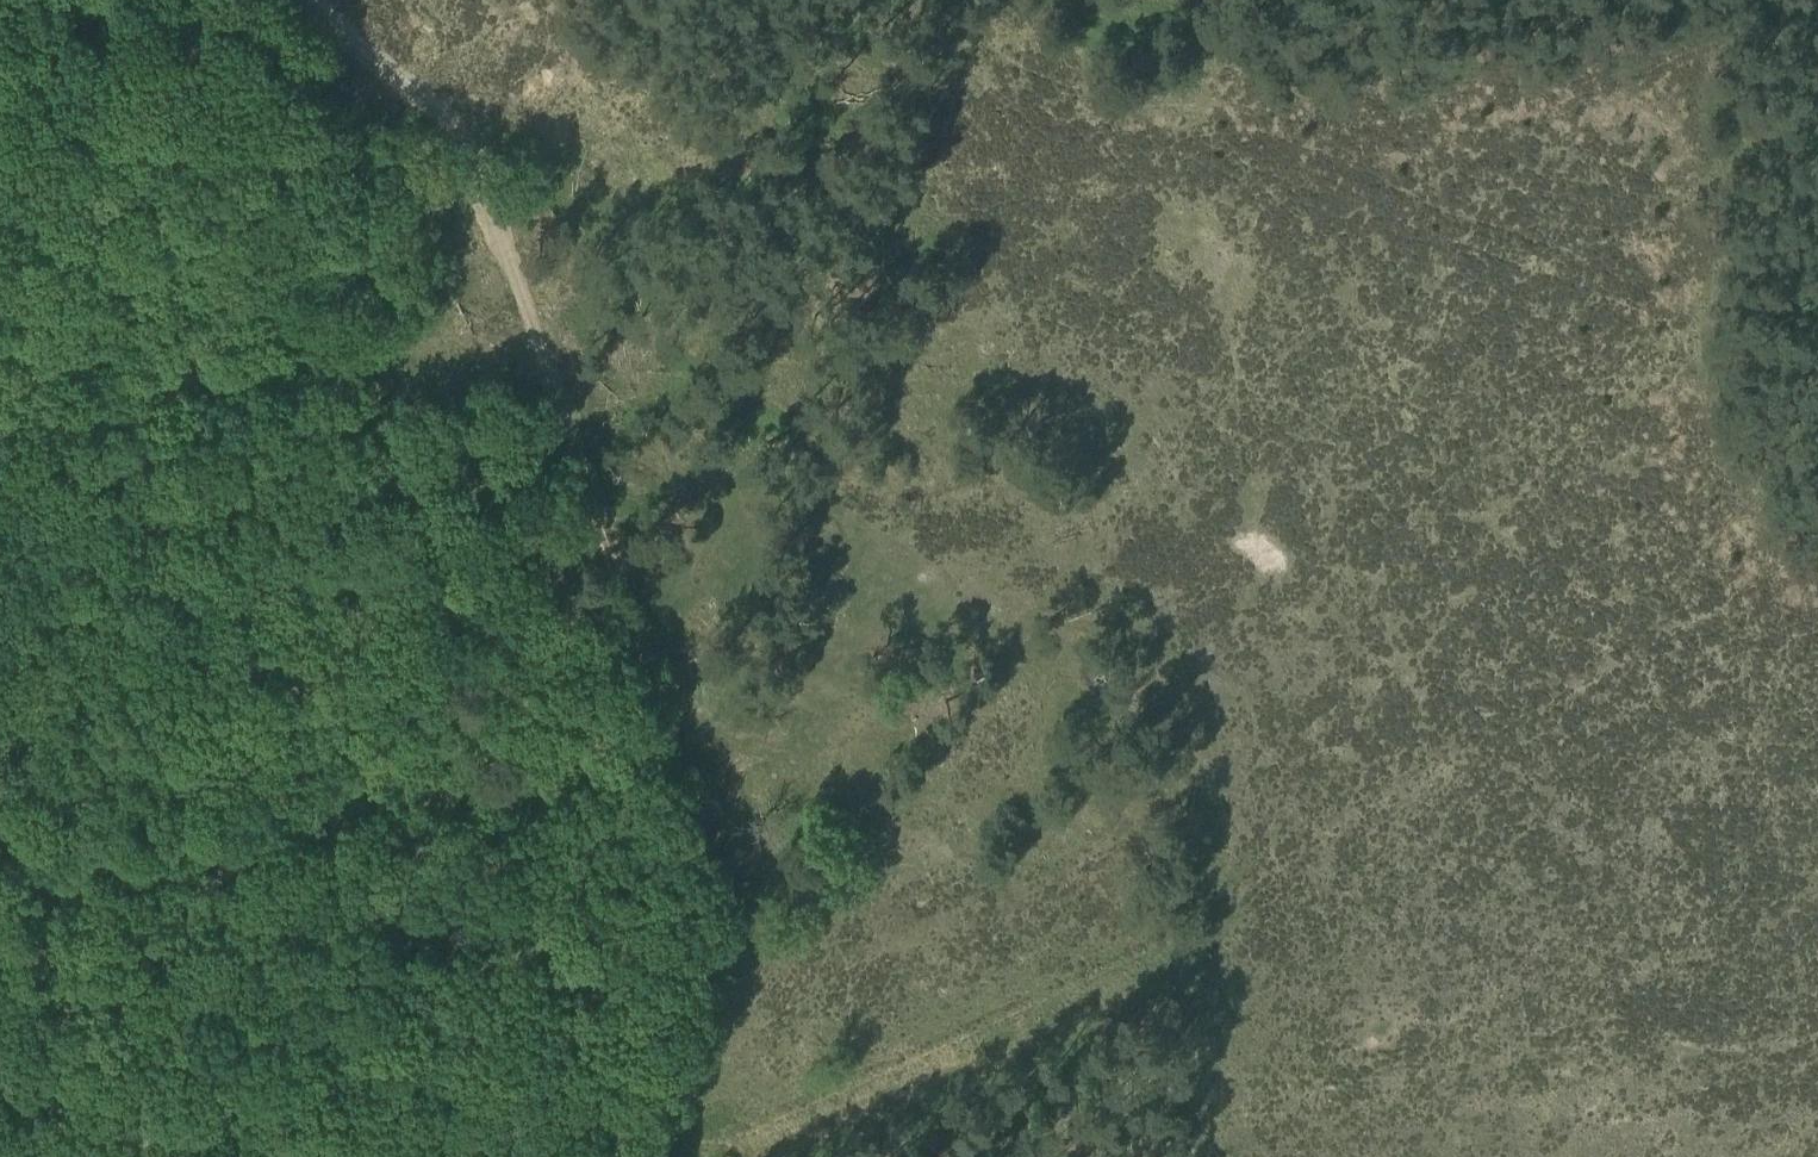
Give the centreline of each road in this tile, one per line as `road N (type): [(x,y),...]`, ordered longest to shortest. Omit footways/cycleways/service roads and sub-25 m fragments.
road 1 (track): [(285,0),(392,137),(550,431),(606,550),(698,822),(720,906),(712,1009),(671,1156)]

